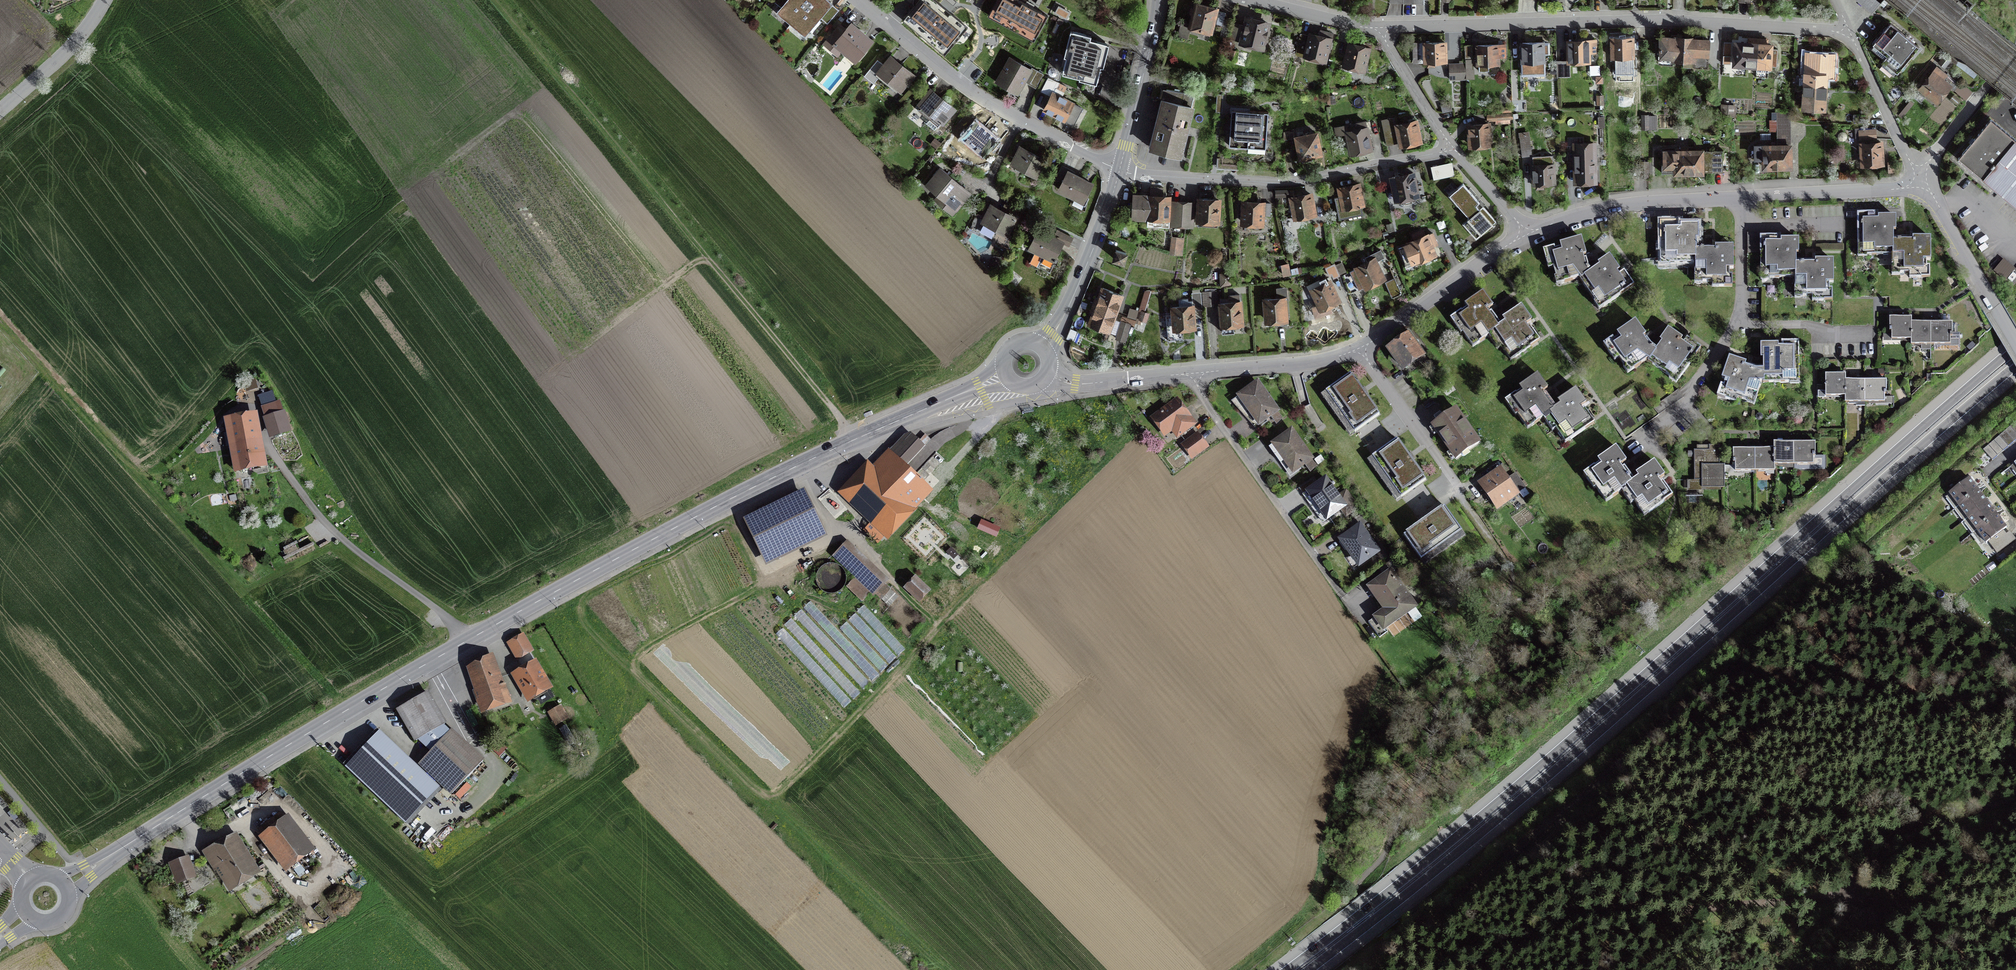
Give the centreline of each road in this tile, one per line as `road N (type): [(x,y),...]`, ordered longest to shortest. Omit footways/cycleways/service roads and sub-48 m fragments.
road 1 (trunk): [(2015,349),(1552,756),(1290,969)]
road 2 (tertiary): [(884,427),(723,502),(466,641),(65,884)]
road 3 (trunk): [(1311,969),(1504,815),(2015,367)]
road 4 (track): [(1472,969),(1568,924),(1814,892),(1914,832),(2015,800)]
road 5 (track): [(493,0),(853,440)]
road 6 (track): [(1423,969),(1359,884),(1386,856),(1462,668),(1516,576),(1482,523)]
road 7 (residential): [(1377,29),(1669,20),(1851,35)]
road 8 (residential): [(1119,170),(1297,180),(1450,145)]
road 9 (residential): [(860,0),(984,98),(1119,170)]
road 10 (track): [(209,445),(171,475),(153,481),(132,471),(0,329)]
road 11 (residential): [(1195,373),(1202,396),(1352,605)]
road 12 (residential): [(1526,232),(1608,207),(1742,198)]
road 13 (residential): [(1482,523),(1359,348)]
road 14 (residential): [(1359,348),(1526,232)]
road 15 (tertiary): [(1040,348),(1073,297),(1119,170)]
road 16 (unclassified): [(1920,176),(2015,344)]
road 17 (residential): [(1742,198),(1892,189),(1920,176)]
road 18 (tertiary): [(1119,170),(1160,0)]
road 19 (residential): [(1195,373),(1316,361),(1359,348)]
road 20 (unclassified): [(2015,51),(1920,176)]
road 21 (residential): [(1851,35),(1920,176)]
road 22 (residential): [(104,0),(74,42),(0,111)]
road 23 (residential): [(1045,372),(1086,383),(1195,373)]
road 24 (residential): [(1651,443),(1684,417),(1738,324)]
road 25 (residential): [(1875,334),(1738,324)]
road 26 (residential): [(1450,145),(1377,29)]
road 27 (tertiary): [(884,427),(1007,373)]
road 28 (residential): [(1738,324),(1742,198)]
road 29 (residential): [(1261,0),(1377,29)]

